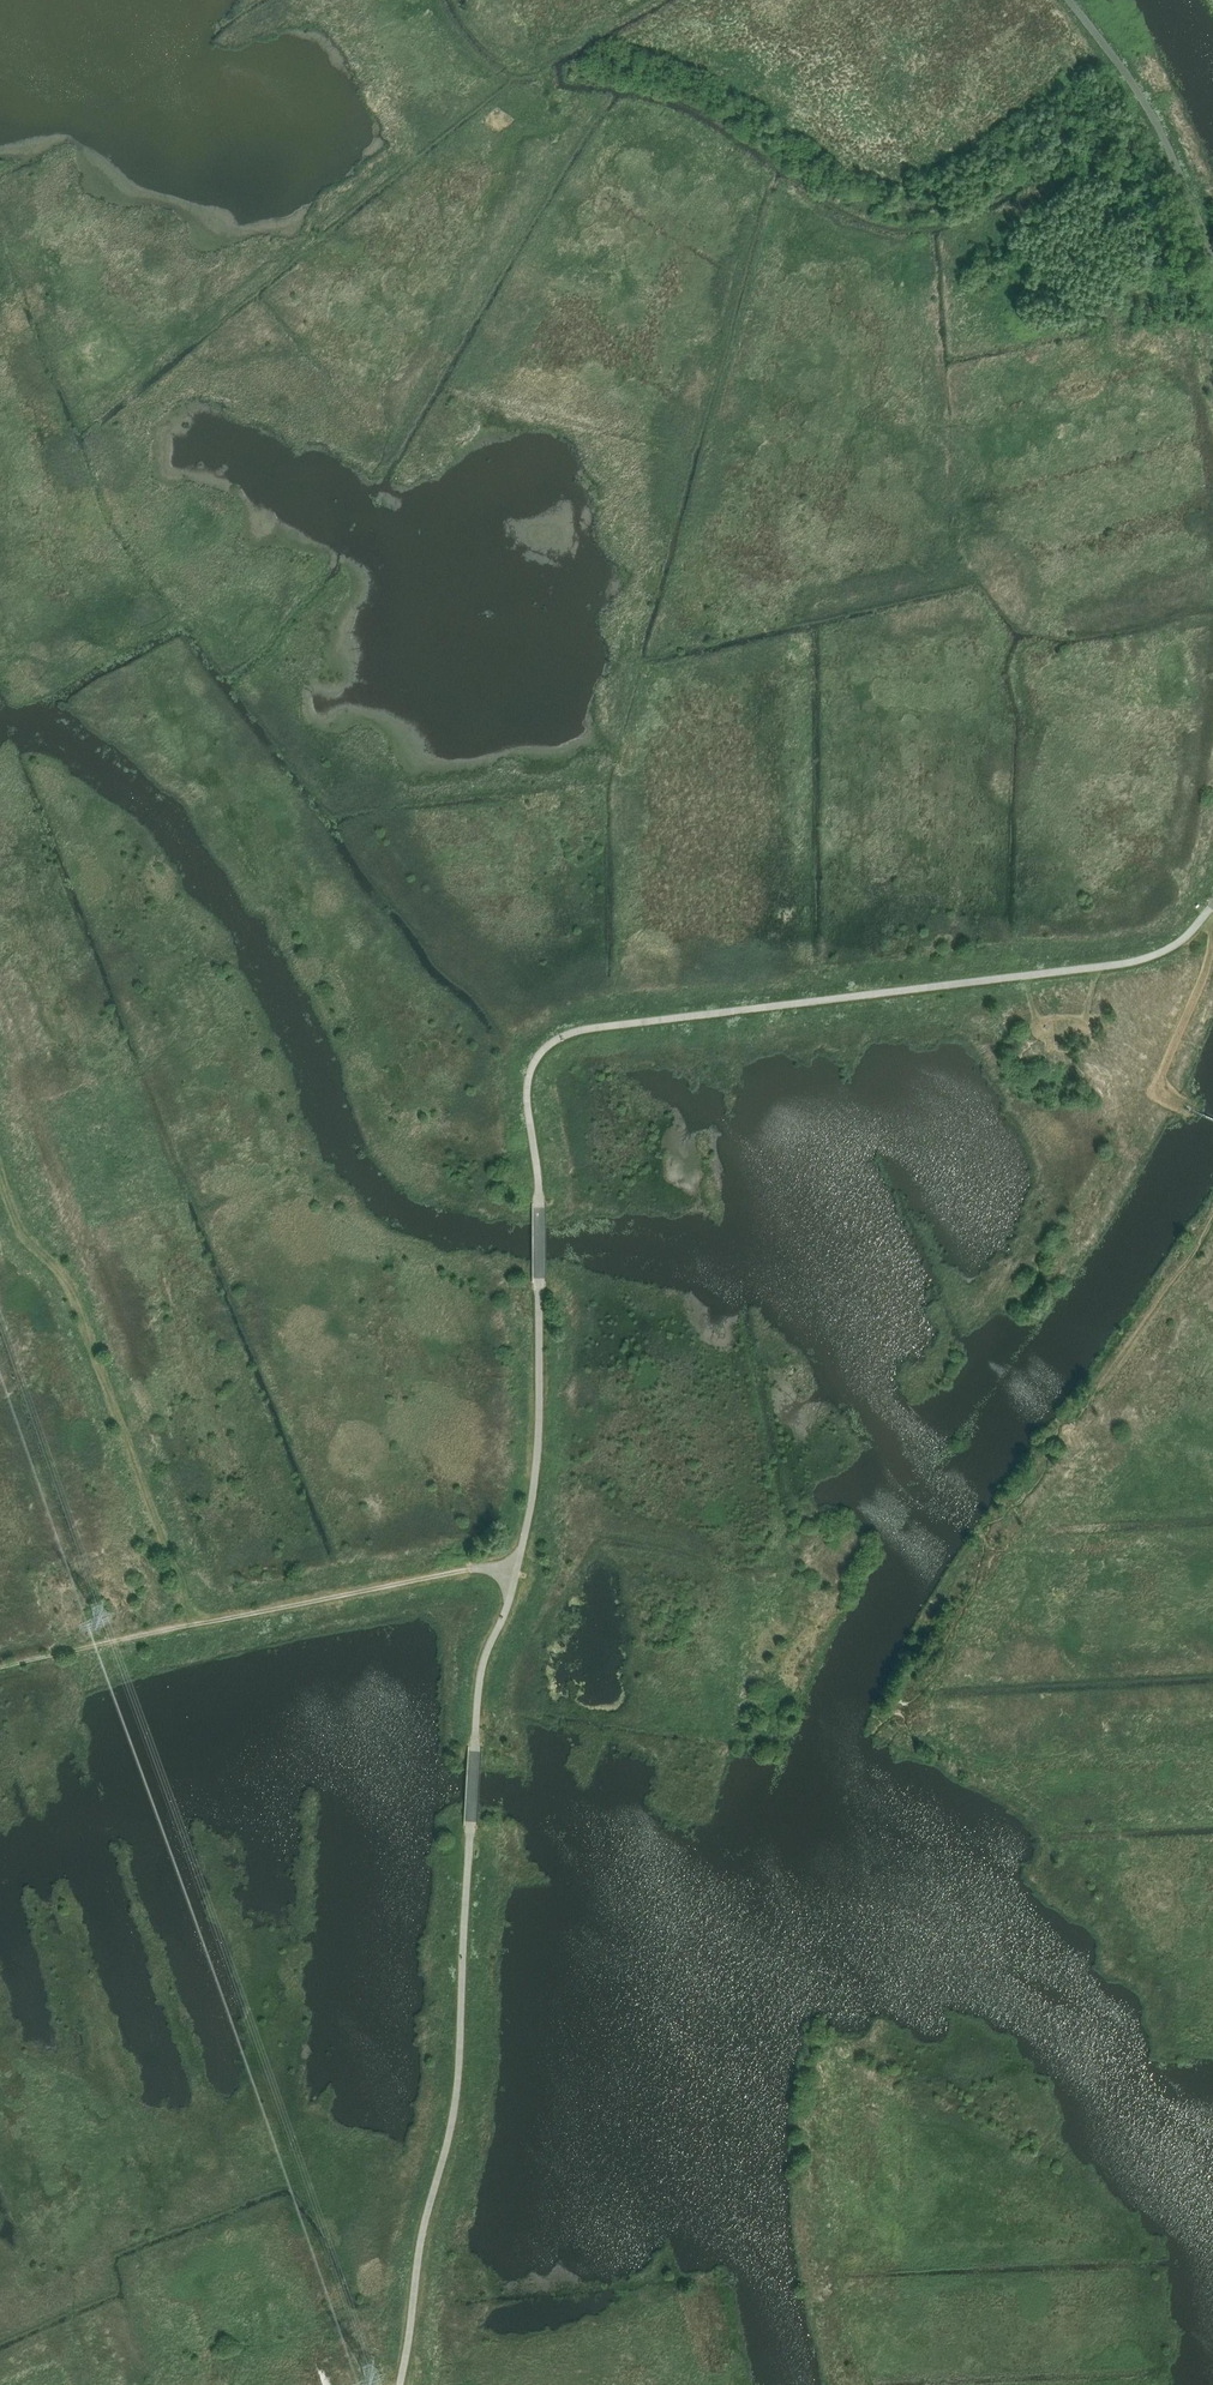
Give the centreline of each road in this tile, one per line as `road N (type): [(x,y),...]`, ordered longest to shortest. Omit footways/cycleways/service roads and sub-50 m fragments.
road 1 (track): [(0,1663),(520,1562)]
road 2 (track): [(198,1620),(71,1267),(6,1186),(0,1145)]

